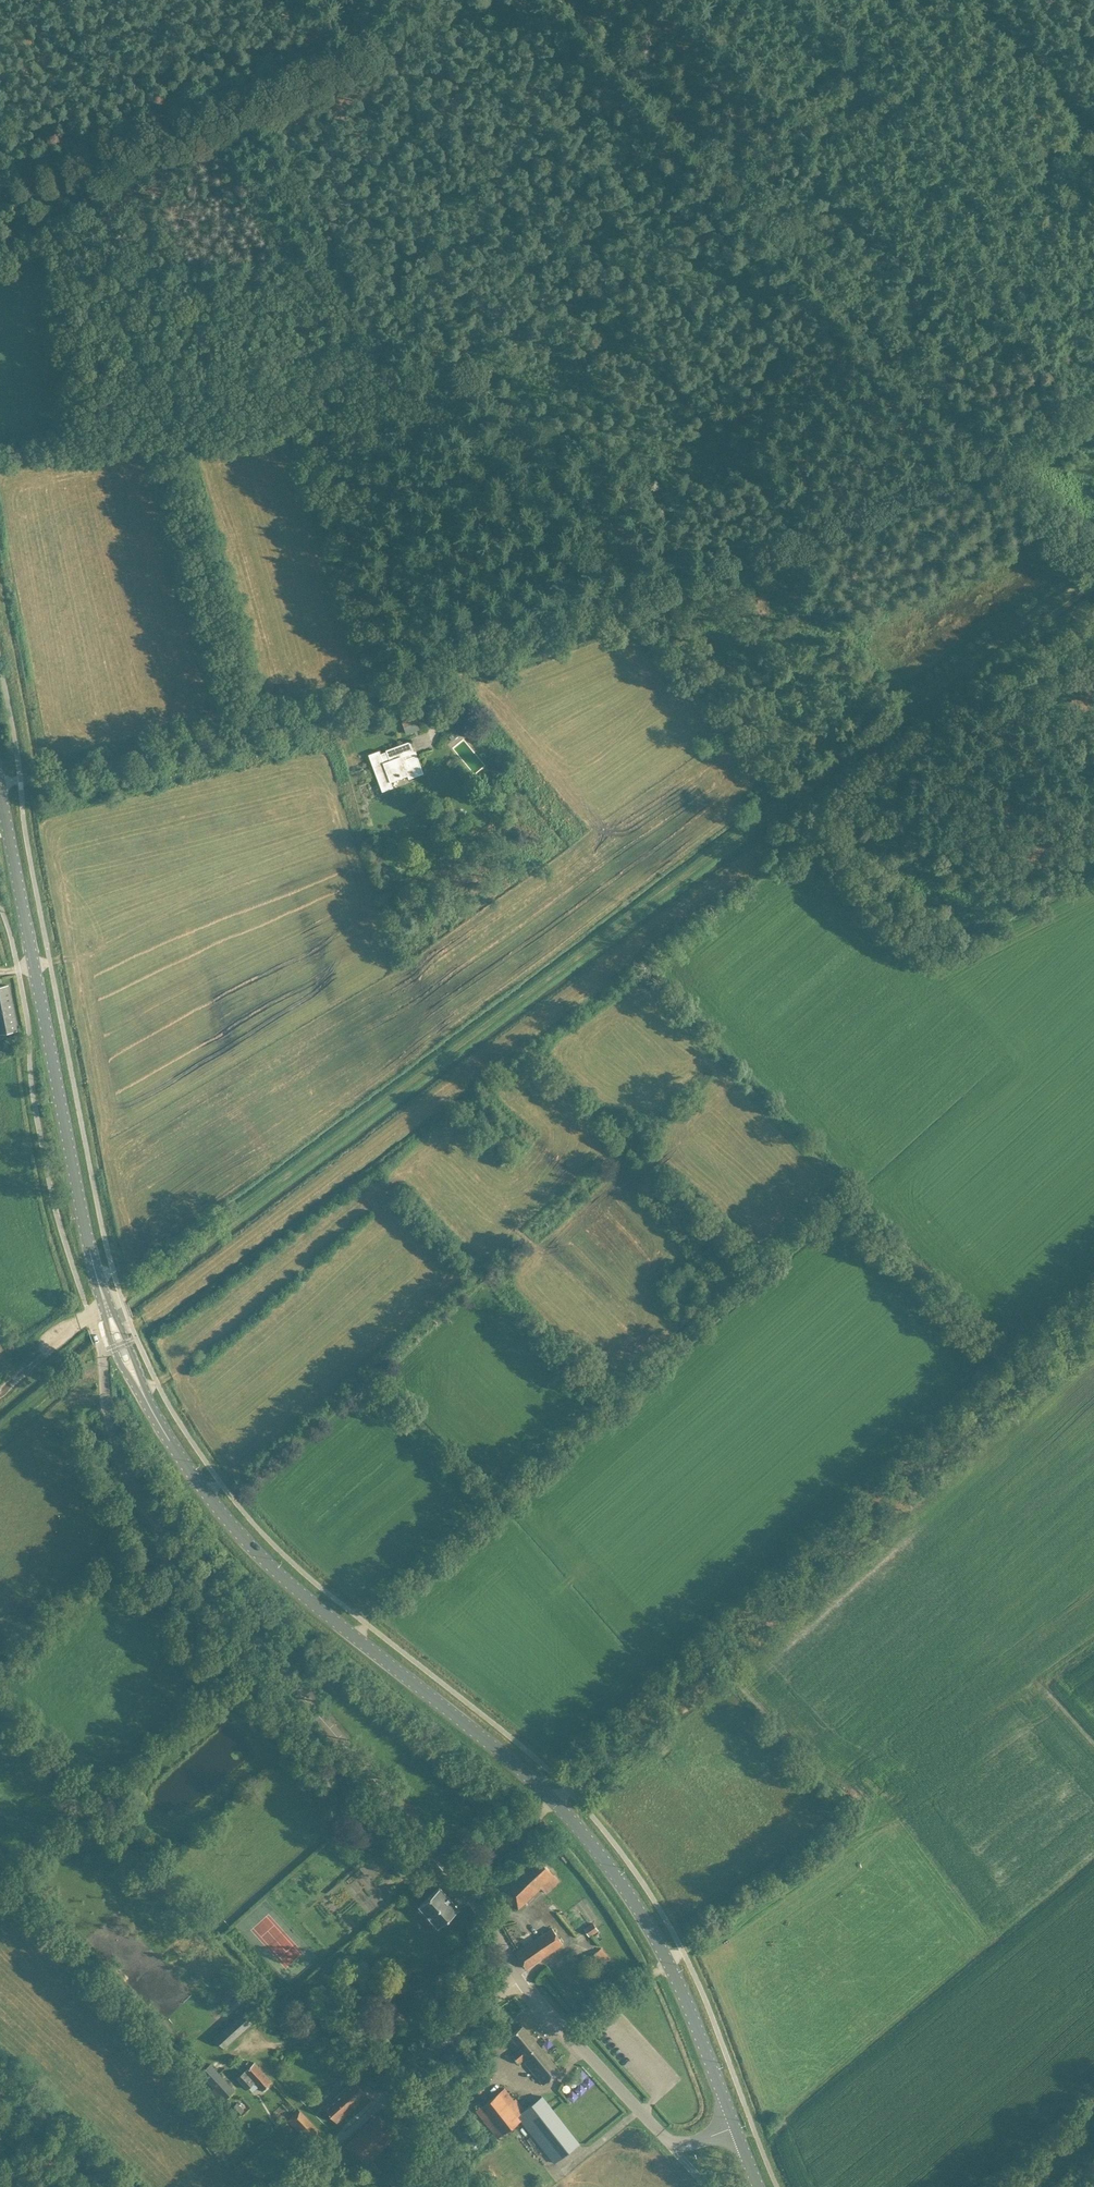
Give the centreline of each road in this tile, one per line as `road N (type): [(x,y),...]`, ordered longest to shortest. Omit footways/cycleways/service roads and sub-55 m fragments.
road 1 (track): [(1093,573),(150,1278)]
road 2 (track): [(0,783),(467,674),(989,465)]
road 3 (secondary): [(734,2126),(671,1974),(605,1859),(510,1760),(261,1557),(186,1467),(146,1397)]
road 4 (unclassified): [(522,1978),(462,1883),(153,1521),(112,1435),(102,1353)]
road 5 (secondary): [(94,1266),(0,807)]
road 6 (unclassified): [(285,2186),(522,1978)]
road 7 (unclassified): [(734,2126),(691,2144),(665,2140),(522,1978)]

